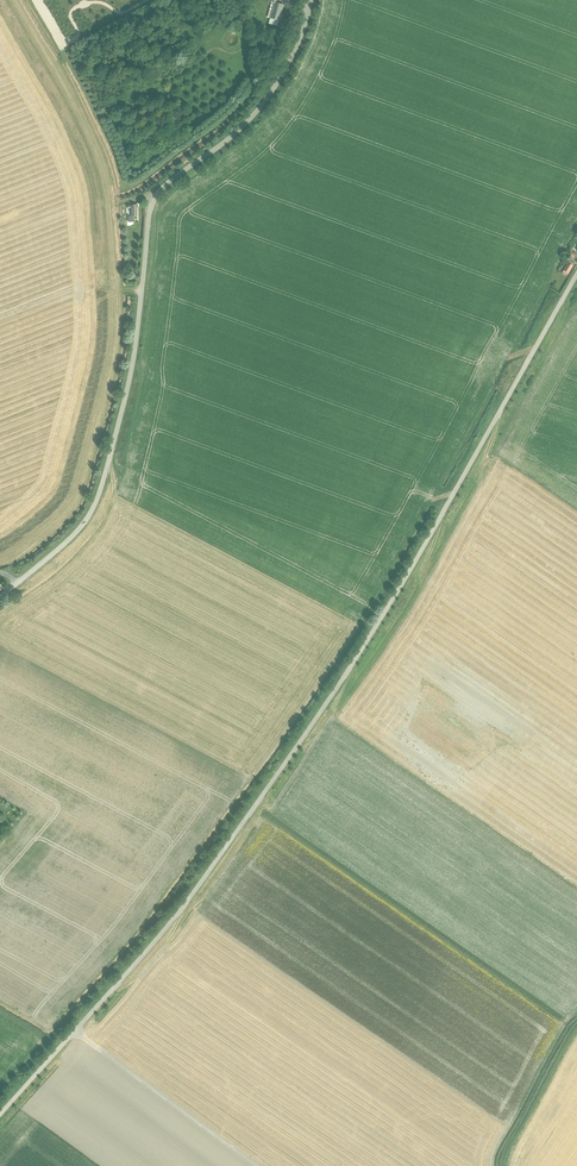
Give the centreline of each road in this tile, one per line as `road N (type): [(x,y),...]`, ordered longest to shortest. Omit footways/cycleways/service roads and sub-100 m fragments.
road 1 (unclassified): [(0,1114),(170,922),(347,672),(576,274)]
road 2 (unclassified): [(0,597),(73,536),(98,495),(131,372),(153,202),(259,108),(299,42),(310,0)]

